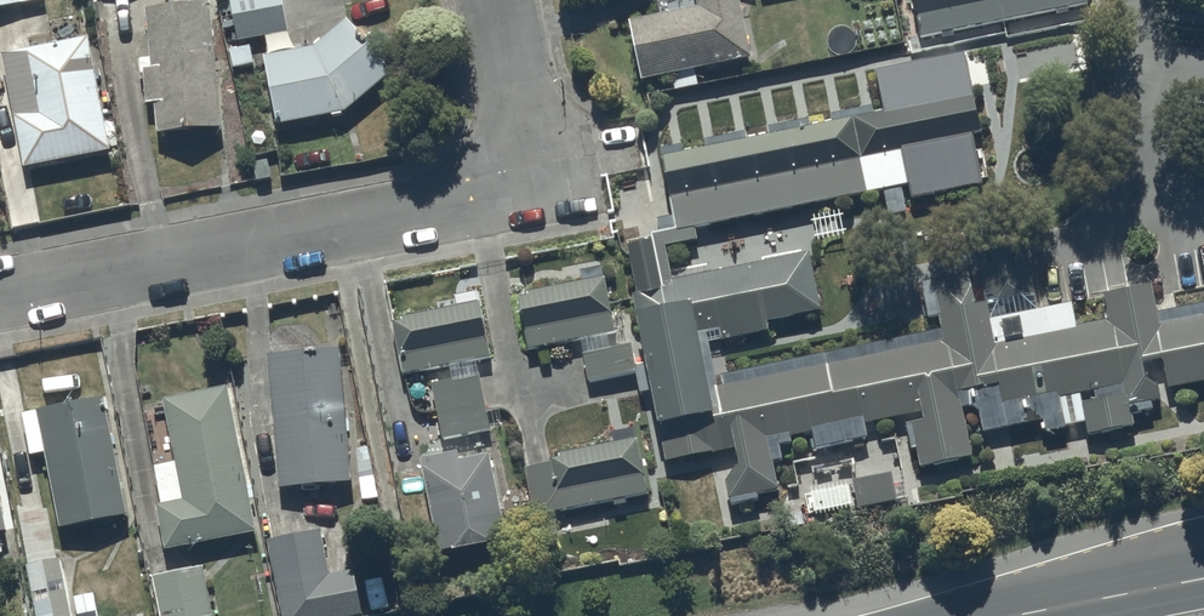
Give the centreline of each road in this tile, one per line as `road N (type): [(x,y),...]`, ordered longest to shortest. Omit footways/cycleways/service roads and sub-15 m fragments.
road 1 (residential): [(522,124),(513,168),(477,201),(0,295)]
road 2 (trunk): [(1203,578),(1011,615)]
road 3 (residential): [(522,124),(498,0)]

